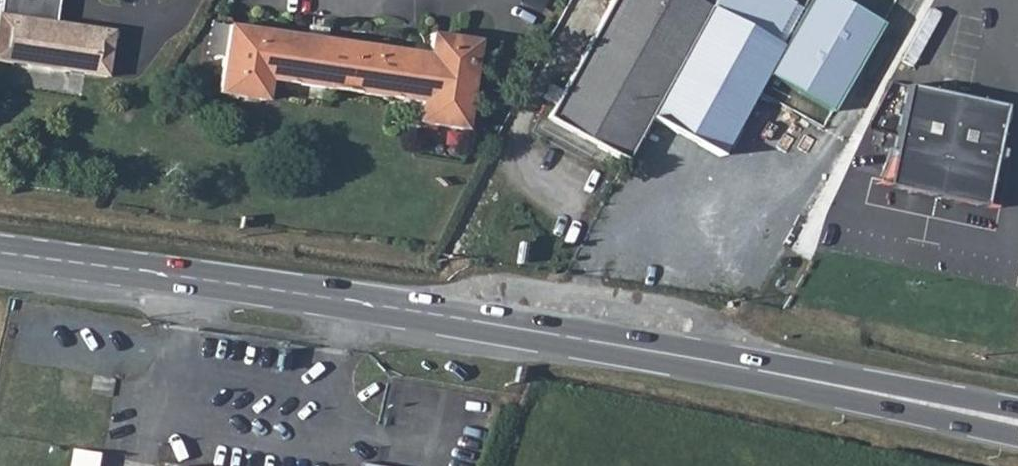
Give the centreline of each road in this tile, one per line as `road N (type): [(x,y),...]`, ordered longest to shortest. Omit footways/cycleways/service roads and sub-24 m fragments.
road 1 (secondary): [(0,255),(521,326),(927,403)]

